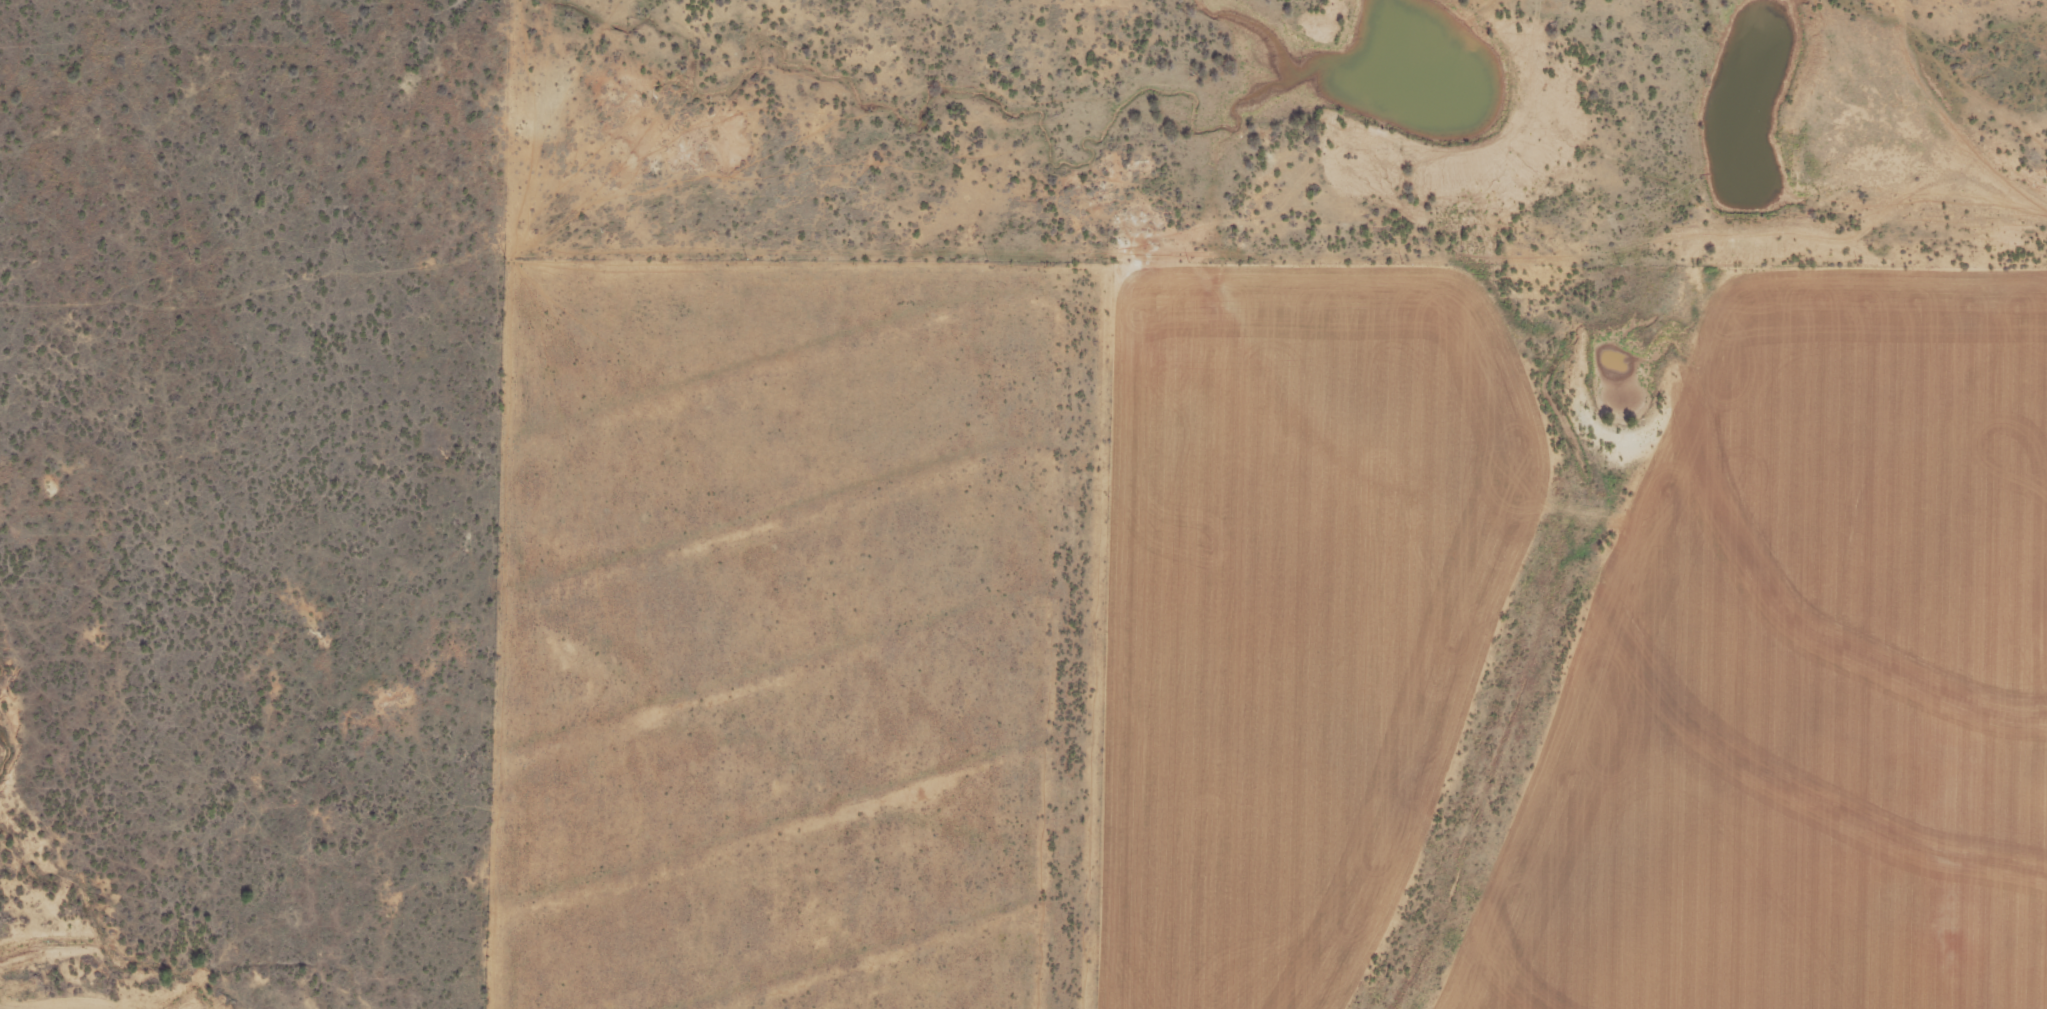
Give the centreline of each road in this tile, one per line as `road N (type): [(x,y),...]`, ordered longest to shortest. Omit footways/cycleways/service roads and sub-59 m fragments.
road 1 (residential): [(2046,154),(1791,14),(1722,0)]

